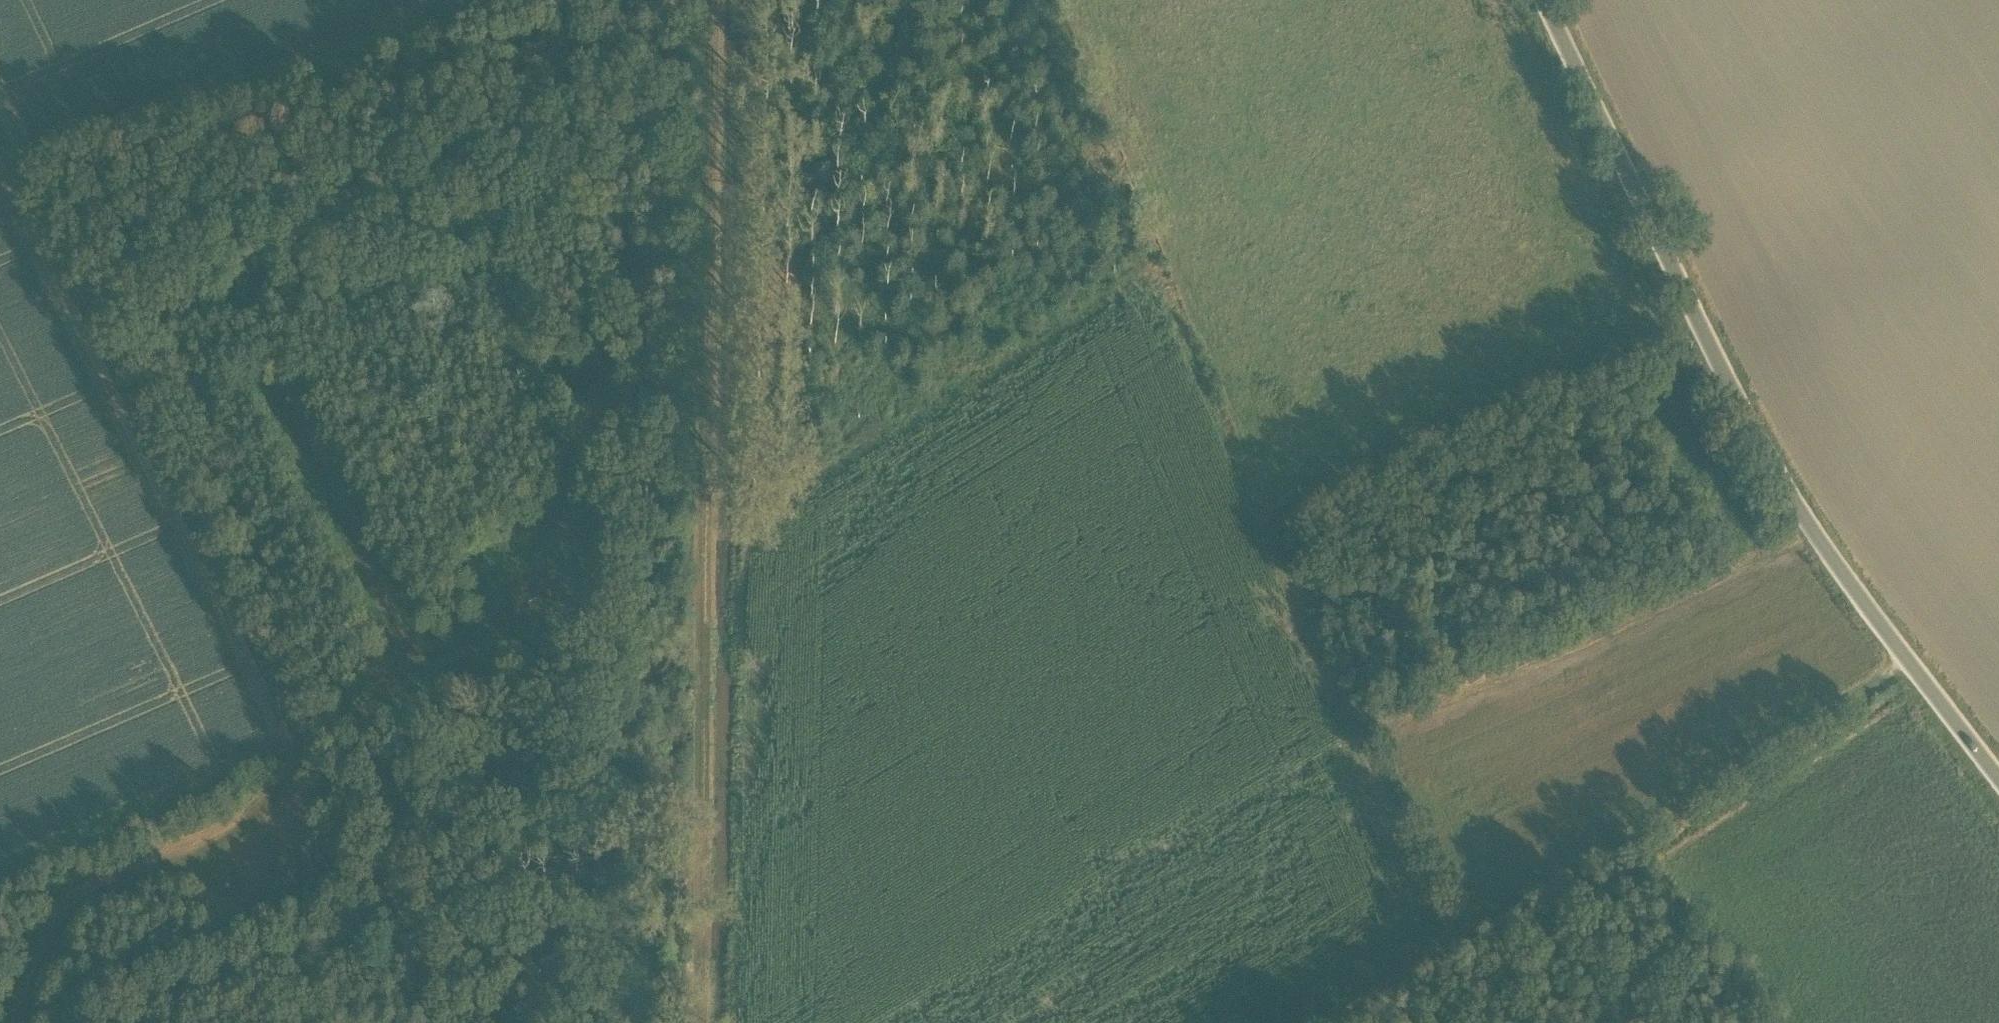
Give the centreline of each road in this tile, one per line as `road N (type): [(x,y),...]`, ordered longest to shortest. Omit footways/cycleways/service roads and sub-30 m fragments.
road 1 (track): [(1052,0),(1450,955),(1916,652)]
road 2 (unclassified): [(1998,763),(1757,424),(1552,0)]
road 3 (track): [(0,151),(299,767)]

